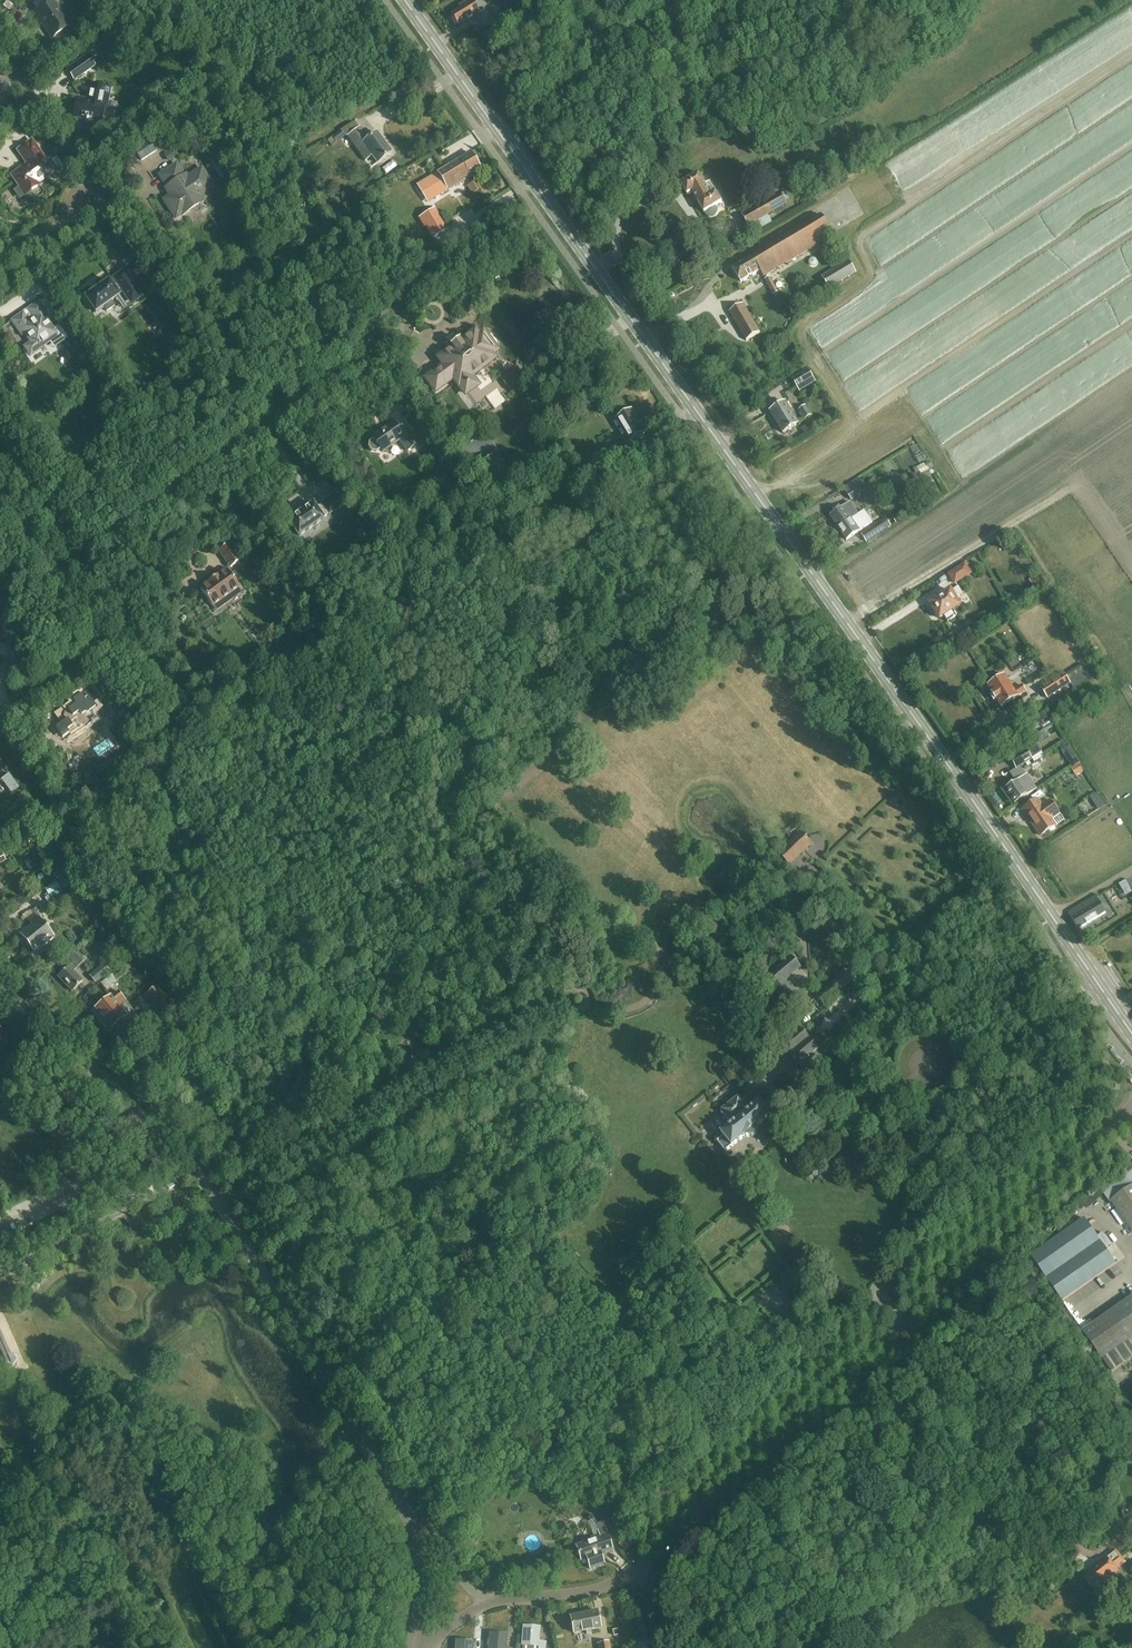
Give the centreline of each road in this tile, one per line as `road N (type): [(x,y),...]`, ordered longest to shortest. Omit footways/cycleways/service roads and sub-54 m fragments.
road 1 (secondary): [(1131,1034),(405,0)]
road 2 (residential): [(412,1523),(223,1210),(132,1106),(0,990)]
road 3 (residential): [(637,1570),(1131,1107)]
road 4 (residential): [(50,579),(368,355)]
road 5 (residential): [(50,579),(90,636),(89,651),(0,720)]
road 6 (residential): [(487,1604),(594,1591),(637,1570)]
road 7 (residential): [(413,1647),(423,1598),(412,1523)]

